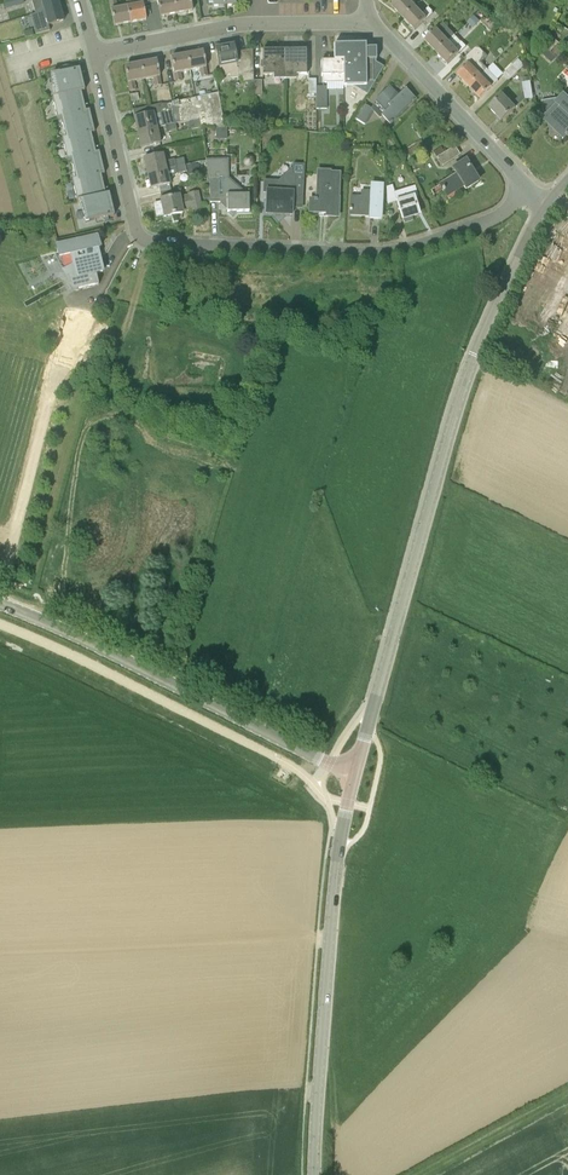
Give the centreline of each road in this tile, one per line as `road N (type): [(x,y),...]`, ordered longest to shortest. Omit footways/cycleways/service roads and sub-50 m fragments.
road 1 (tertiary): [(355,774),(462,389),(546,208)]
road 2 (tertiary): [(313,1174),(333,887),(355,774)]
road 3 (tertiary): [(355,774),(0,603)]
road 4 (residential): [(153,244),(388,252),(493,219),(527,187)]
road 5 (residential): [(95,53),(254,23),(363,22)]
road 6 (residential): [(527,187),(363,22)]
road 7 (residential): [(153,244),(136,231),(95,53)]

